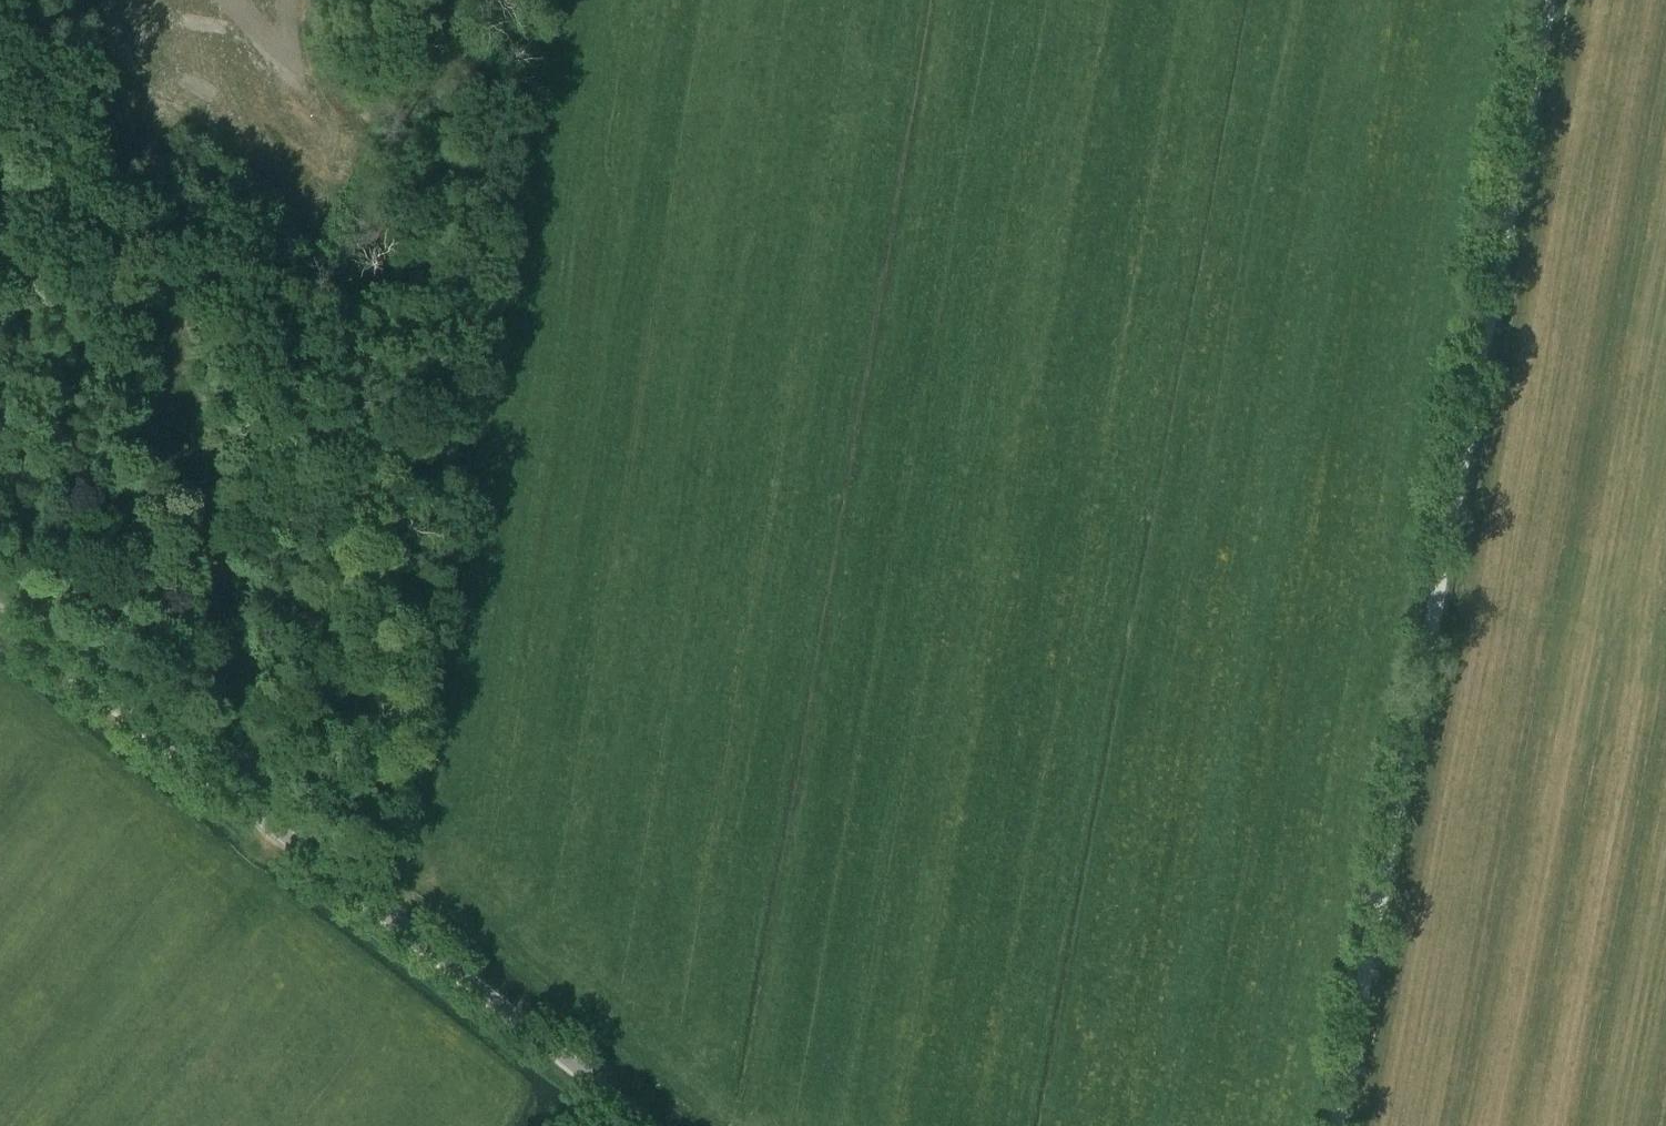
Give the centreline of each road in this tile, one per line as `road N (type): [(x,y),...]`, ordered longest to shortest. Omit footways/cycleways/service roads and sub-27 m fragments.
road 1 (track): [(1337,1125),(1548,0)]
road 2 (unclassified): [(656,1125),(0,614)]

